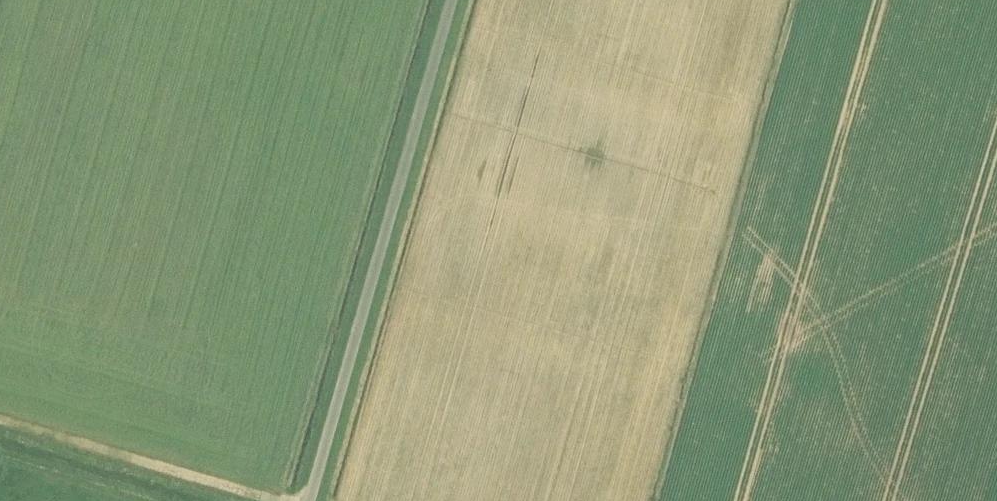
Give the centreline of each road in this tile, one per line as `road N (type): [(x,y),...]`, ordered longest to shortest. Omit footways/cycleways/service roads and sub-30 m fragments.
road 1 (unclassified): [(314,500),(454,0)]

